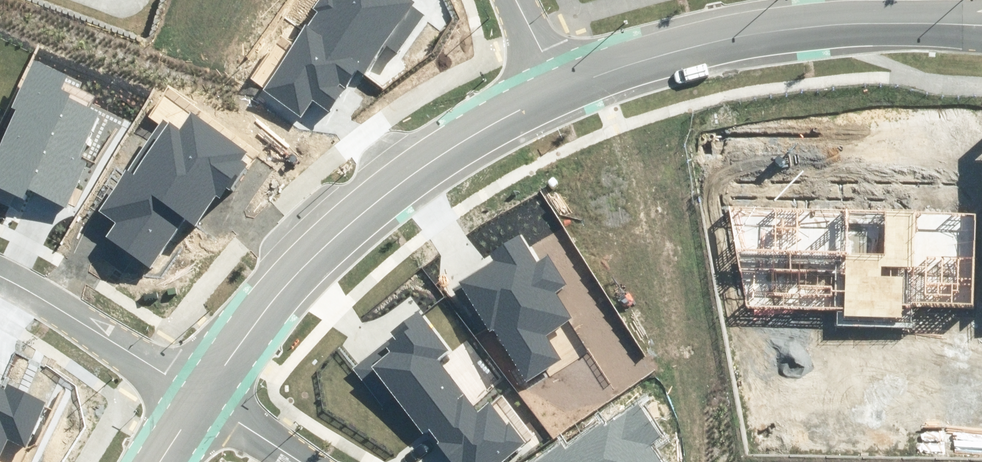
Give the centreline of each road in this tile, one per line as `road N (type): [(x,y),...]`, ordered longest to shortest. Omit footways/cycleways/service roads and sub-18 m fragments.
road 1 (residential): [(200,399),(340,215),(455,135),(555,83)]
road 2 (residential): [(555,83),(662,45),(777,23),(910,22)]
road 3 (residential): [(0,286),(200,399)]
road 4 (residential): [(200,399),(309,461)]

